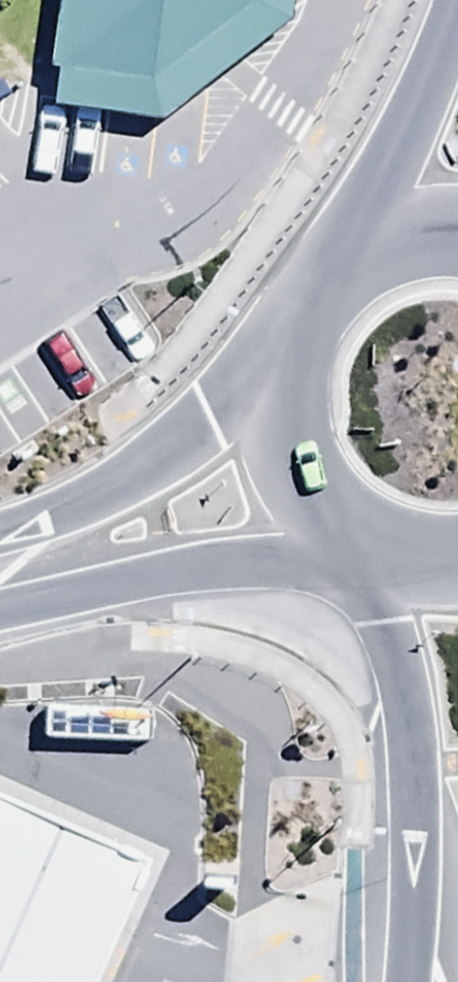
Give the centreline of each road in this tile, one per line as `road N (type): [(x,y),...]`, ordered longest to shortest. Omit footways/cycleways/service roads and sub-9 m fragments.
road 1 (trunk): [(414,981),(420,846),(401,552)]
road 2 (trunk): [(354,531),(0,591)]
road 3 (trunk): [(0,544),(144,468),(280,361)]
road 4 (trunk): [(355,250),(456,0)]
road 5 (trunk): [(354,531),(313,493),(286,444),(280,361)]
road 6 (trunk): [(280,361),(306,298),(355,250)]

